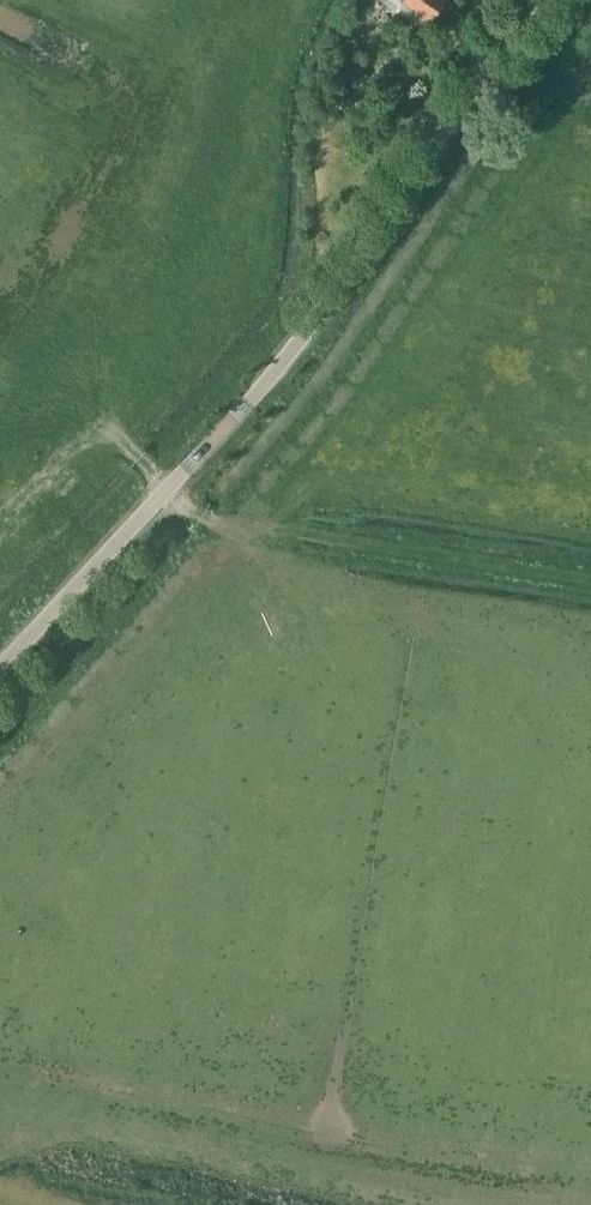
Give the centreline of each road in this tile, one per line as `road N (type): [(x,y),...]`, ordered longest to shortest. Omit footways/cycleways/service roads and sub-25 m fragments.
road 1 (tertiary): [(0,666),(255,394),(532,0)]

